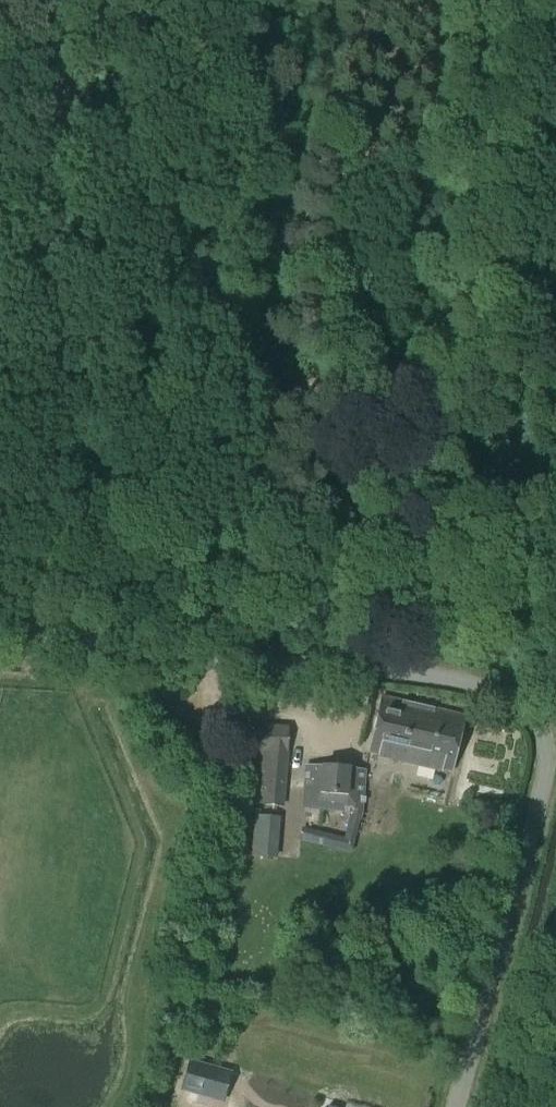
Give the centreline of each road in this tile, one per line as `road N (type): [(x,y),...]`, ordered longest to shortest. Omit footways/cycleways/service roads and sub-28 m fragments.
road 1 (unclassified): [(456,1106),(547,767),(546,742),(528,714),(491,691),(445,678),(27,647)]
road 2 (unclassified): [(27,647),(43,489),(64,0)]
road 3 (track): [(555,520),(476,482),(421,412),(373,391),(300,396),(43,489)]

